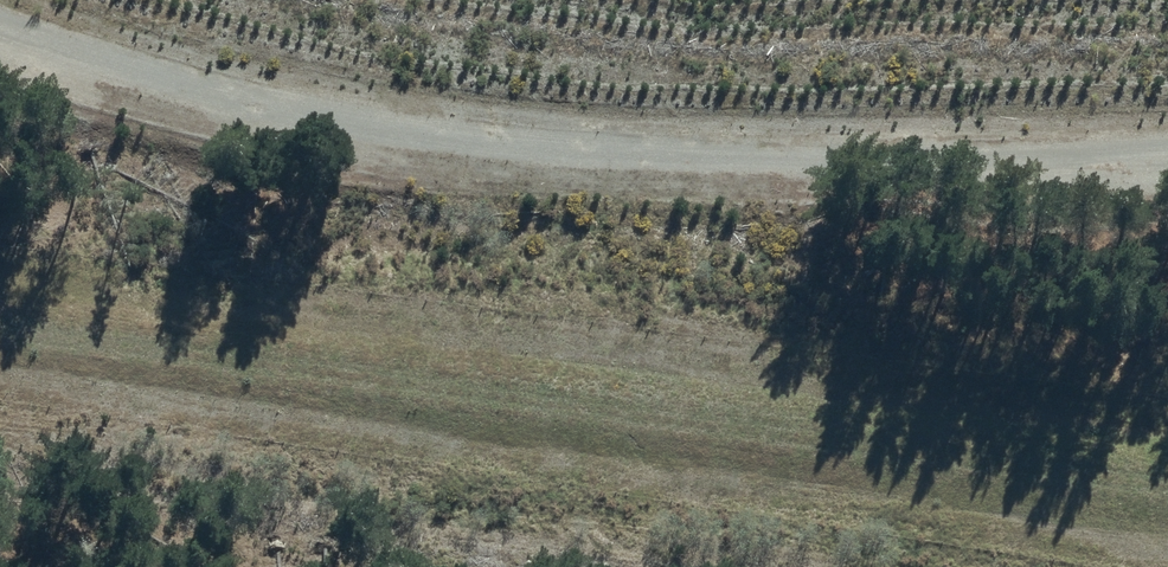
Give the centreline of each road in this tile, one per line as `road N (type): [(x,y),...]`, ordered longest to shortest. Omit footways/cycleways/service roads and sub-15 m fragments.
road 1 (unclassified): [(0,27),(211,104),(490,156),(1167,164)]
road 2 (track): [(0,340),(1167,510)]

